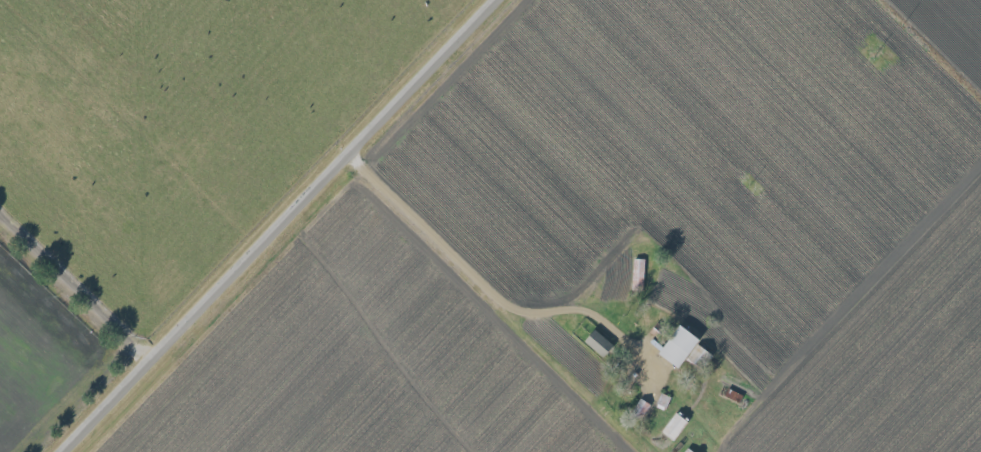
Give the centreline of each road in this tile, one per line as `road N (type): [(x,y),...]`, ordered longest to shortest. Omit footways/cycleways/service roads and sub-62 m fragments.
road 1 (residential): [(61,451),(494,0)]
road 2 (track): [(0,214),(151,359)]
road 3 (residential): [(875,0),(980,103)]

